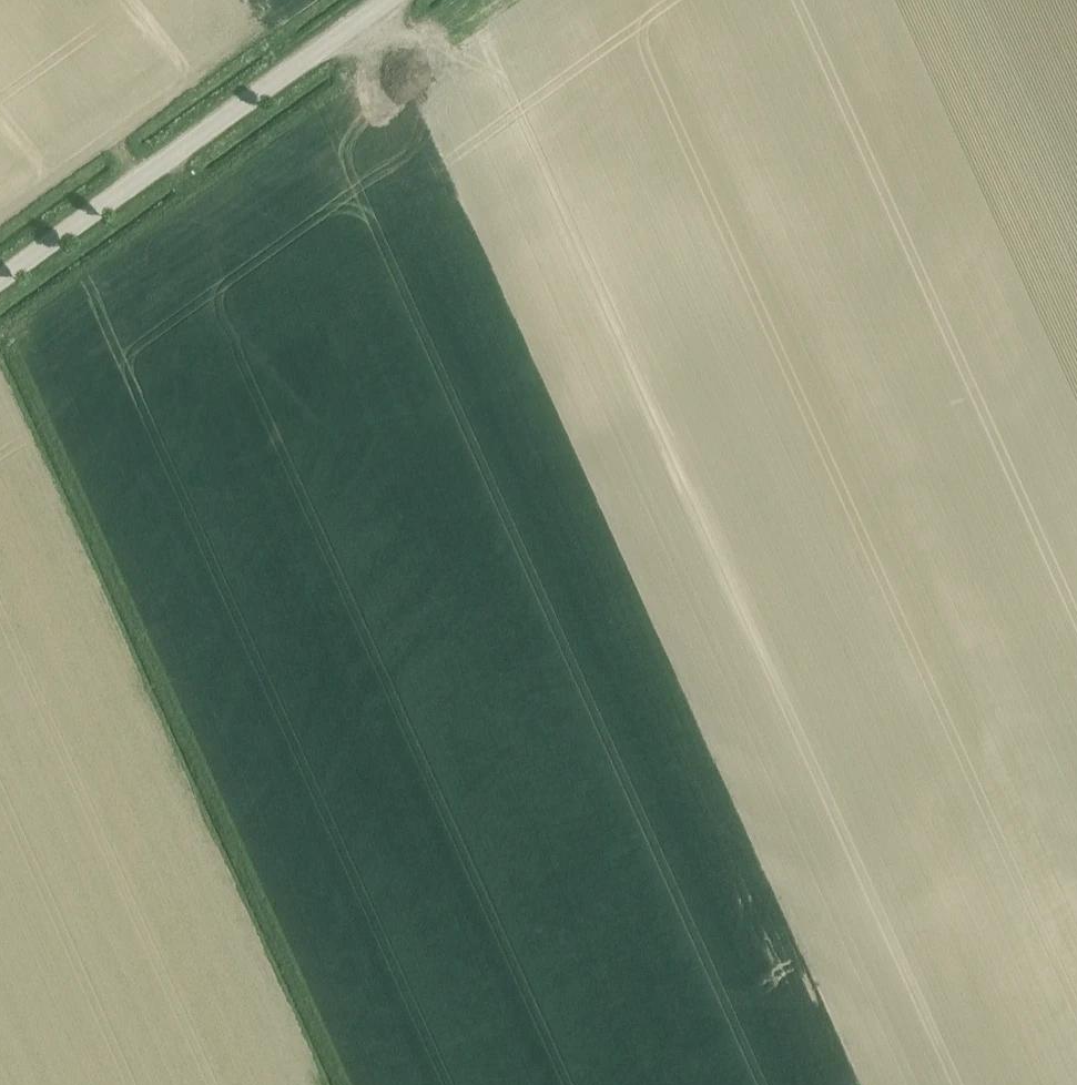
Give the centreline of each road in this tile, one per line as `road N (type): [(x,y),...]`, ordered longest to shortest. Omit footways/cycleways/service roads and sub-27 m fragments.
road 1 (unclassified): [(0,279),(388,0)]

